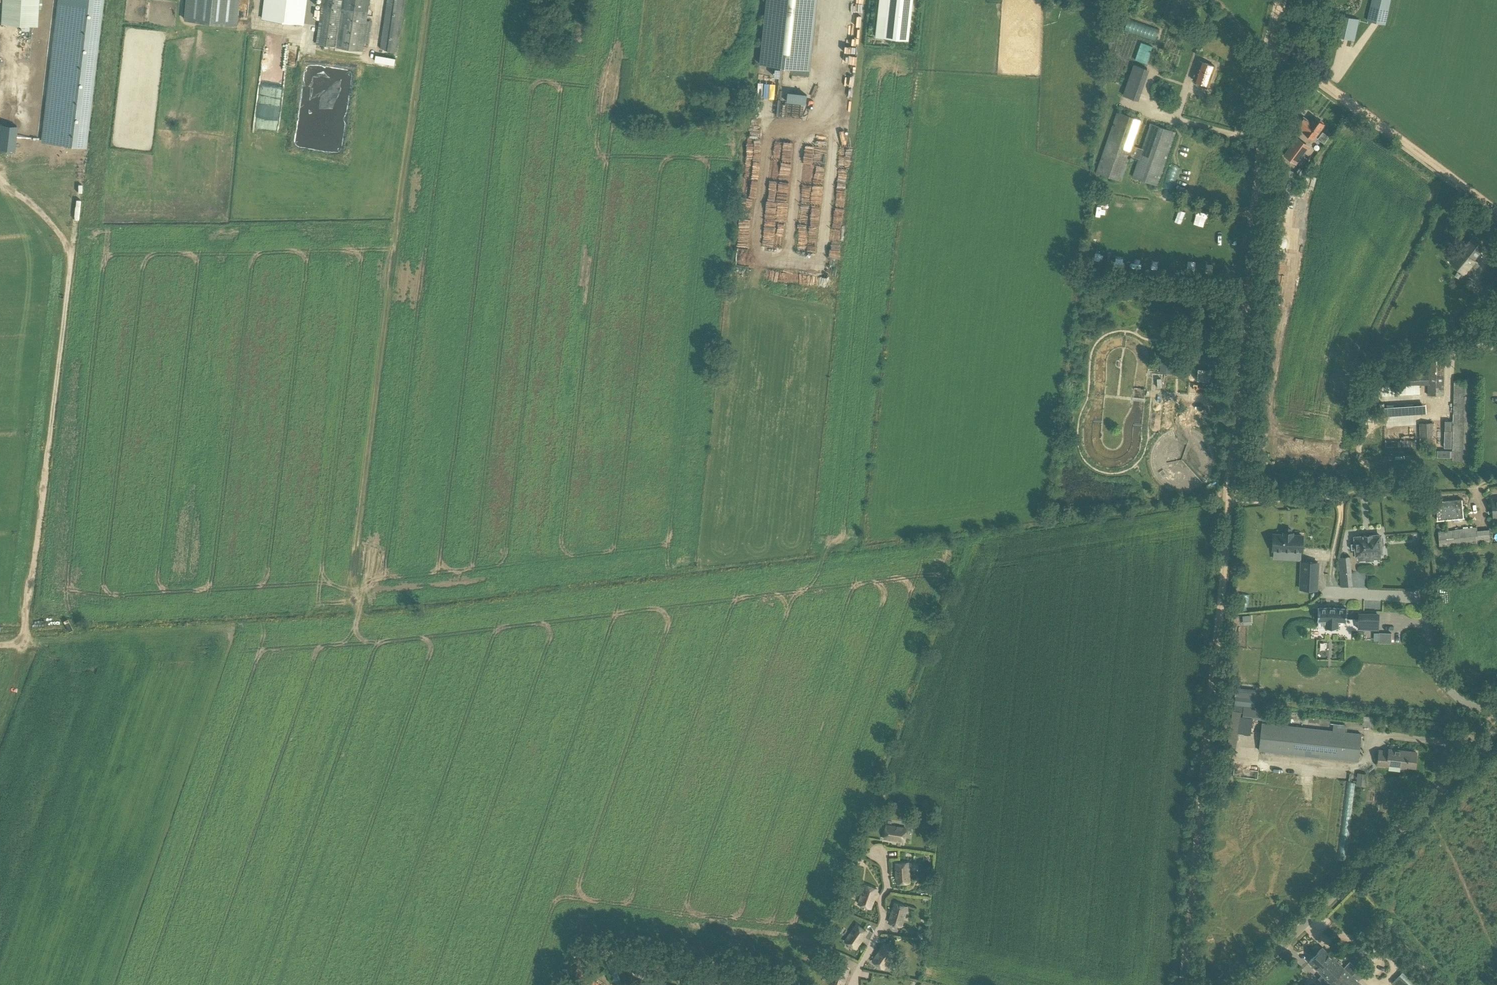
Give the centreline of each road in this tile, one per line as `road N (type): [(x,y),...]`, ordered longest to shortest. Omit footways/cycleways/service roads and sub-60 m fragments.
road 1 (unclassified): [(1183,984),(1230,501)]
road 2 (unclassified): [(1230,501),(1272,44)]
road 3 (unclassified): [(1496,733),(1244,984)]
road 4 (residential): [(1340,493),(1333,592),(1426,597),(1441,682),(1458,700),(1496,713)]
road 5 (unclassified): [(1496,210),(1272,44)]
road 6 (residential): [(1340,493),(1496,481)]

